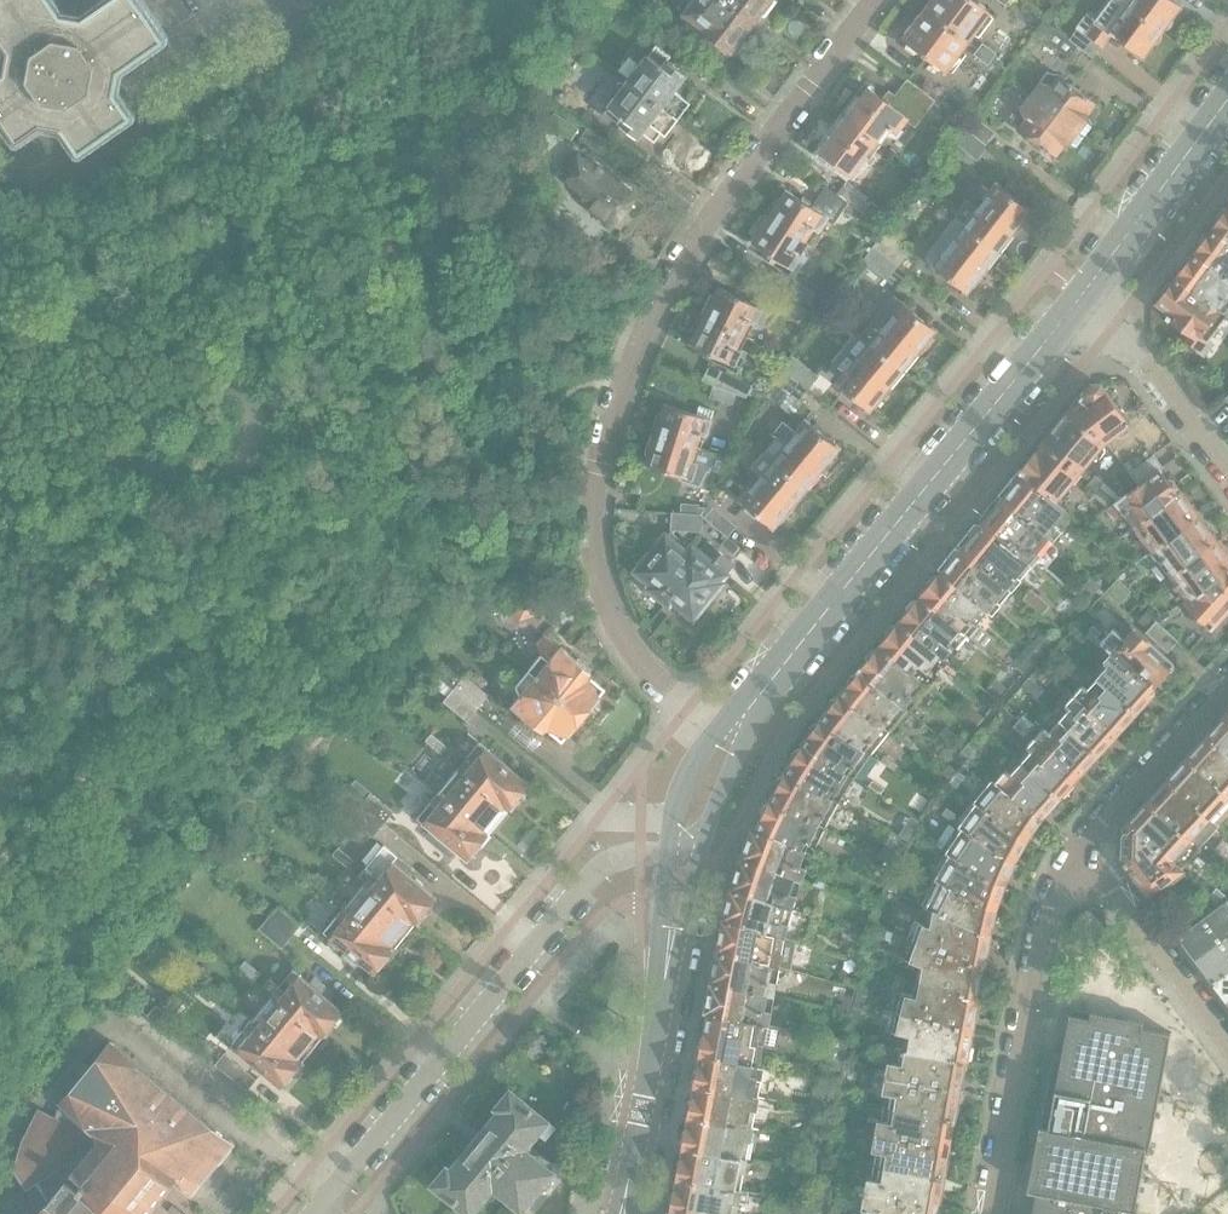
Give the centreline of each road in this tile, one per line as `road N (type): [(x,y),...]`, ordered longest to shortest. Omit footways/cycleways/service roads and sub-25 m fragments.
road 1 (residential): [(875,0),(717,208),(644,332),(601,478),(598,563),(624,639),(684,712),(736,737)]
road 2 (primary): [(0,622),(119,424),(252,245),(405,71),(479,0)]
road 3 (primary): [(363,0),(185,199),(51,376),(0,459)]
road 4 (residential): [(736,737),(1089,298)]
road 5 (residential): [(321,1211),(590,877),(641,853),(691,857)]
road 6 (residential): [(1081,849),(1051,907),(991,1213)]
road 7 (residential): [(623,1213),(691,857)]
road 8 (residential): [(1227,1046),(1081,849)]
road 9 (residential): [(1089,298),(1227,109)]
road 10 (residential): [(1227,468),(1119,319),(1089,298)]
road 11 (residential): [(1227,690),(1081,849)]
road 12 (residential): [(691,857),(705,795),(736,737)]

